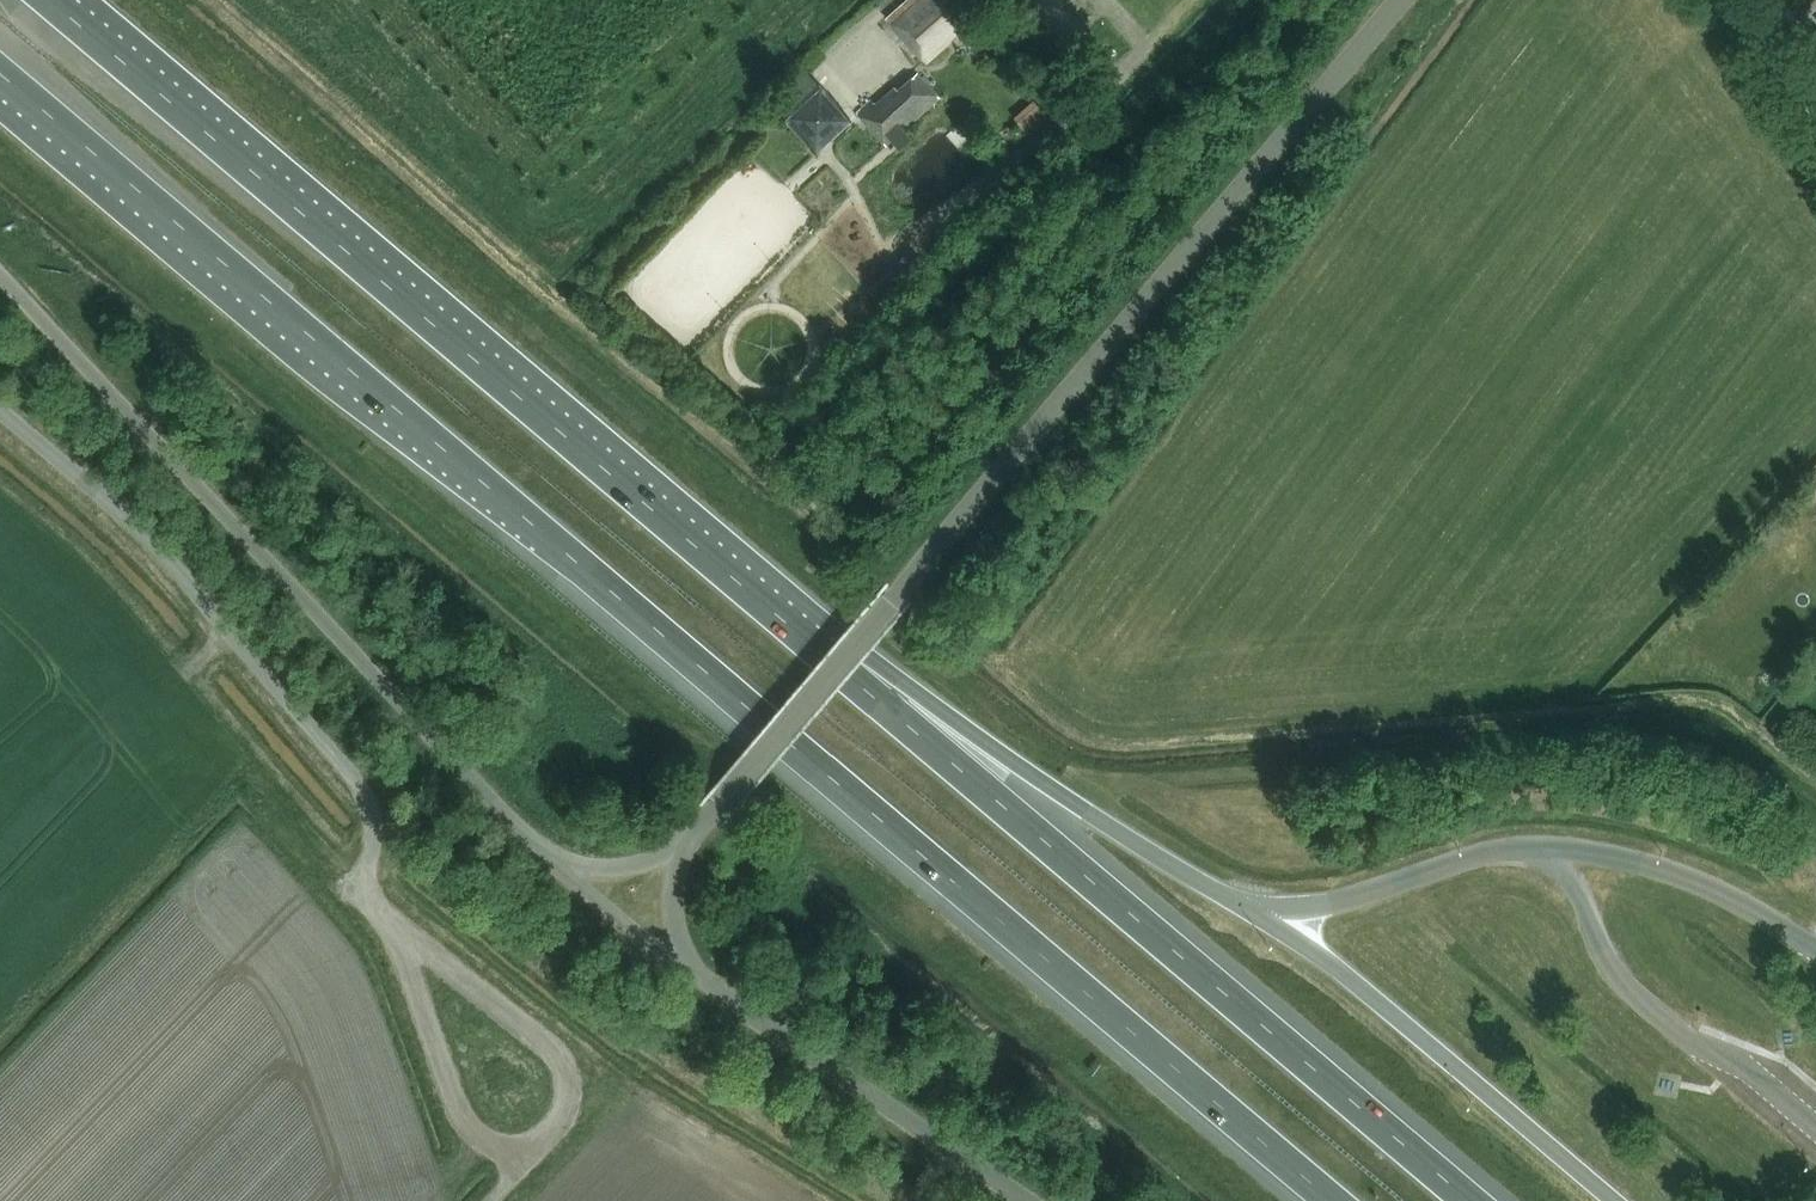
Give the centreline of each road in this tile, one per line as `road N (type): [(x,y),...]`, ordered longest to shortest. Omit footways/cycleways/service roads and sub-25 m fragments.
road 1 (motorway): [(0,75),(1326,1200)]
road 2 (unclassified): [(677,853),(1401,0)]
road 3 (motorway): [(832,658),(51,0)]
road 4 (motorway): [(1473,1200),(832,658)]
road 5 (unclassified): [(557,870),(428,745),(0,281)]
road 6 (unclassified): [(402,945),(367,898),(370,817),(146,538),(0,415)]
road 7 (motorway): [(1241,904),(1125,842),(832,658)]
road 8 (unclassified): [(1018,1200),(685,967)]
road 9 (unclassified): [(522,1168),(563,1109),(566,1077),(552,1050),(402,945)]
road 10 (unclassified): [(522,1168),(464,1122),(402,945)]
road 11 (unclassified): [(685,967),(557,870)]
road 12 (secondary): [(1815,104),(1737,0)]
road 13 (unclassified): [(557,870),(677,853)]

